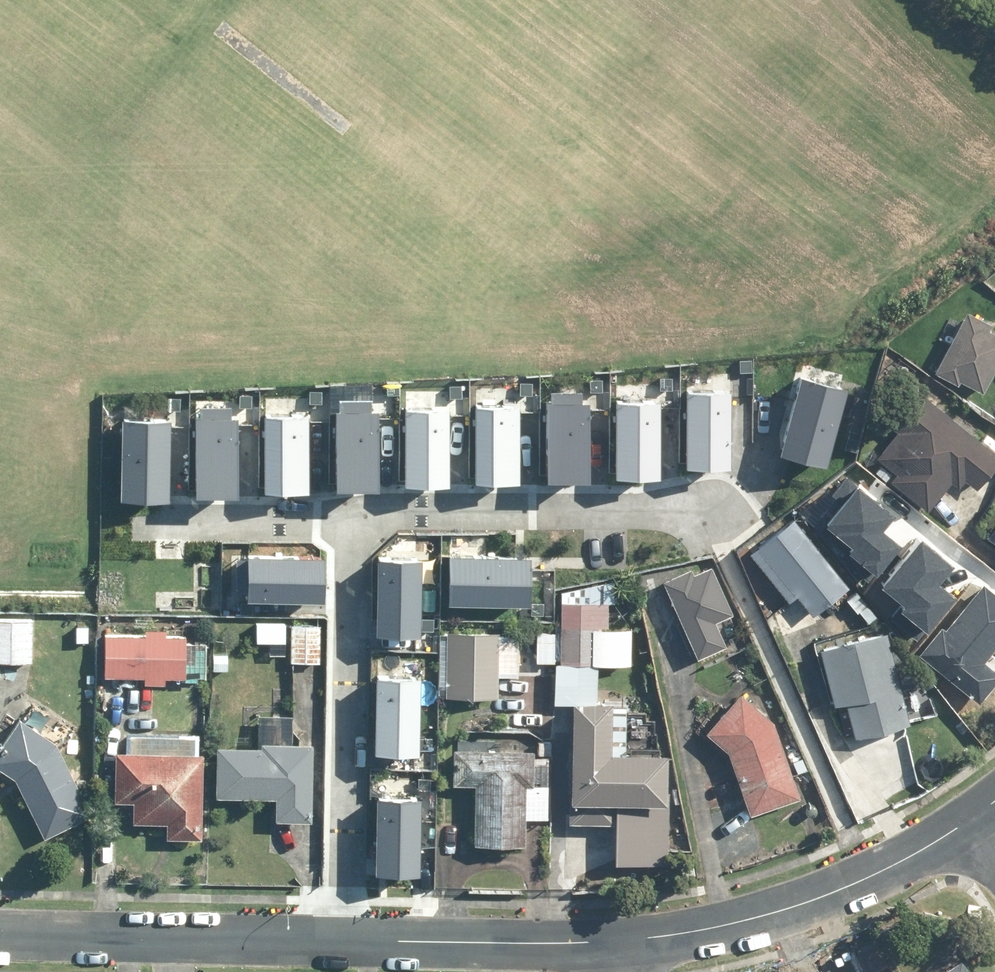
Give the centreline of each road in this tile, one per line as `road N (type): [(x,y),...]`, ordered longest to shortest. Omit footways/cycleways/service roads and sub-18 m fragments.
road 1 (residential): [(341,941),(352,517)]
road 2 (residential): [(352,517),(729,504)]
road 3 (residential): [(972,820),(860,881),(781,910),(620,942)]
road 4 (residential): [(341,941),(0,936)]
road 5 (residential): [(620,942),(341,941)]
road 6 (residential): [(352,517),(139,518)]

